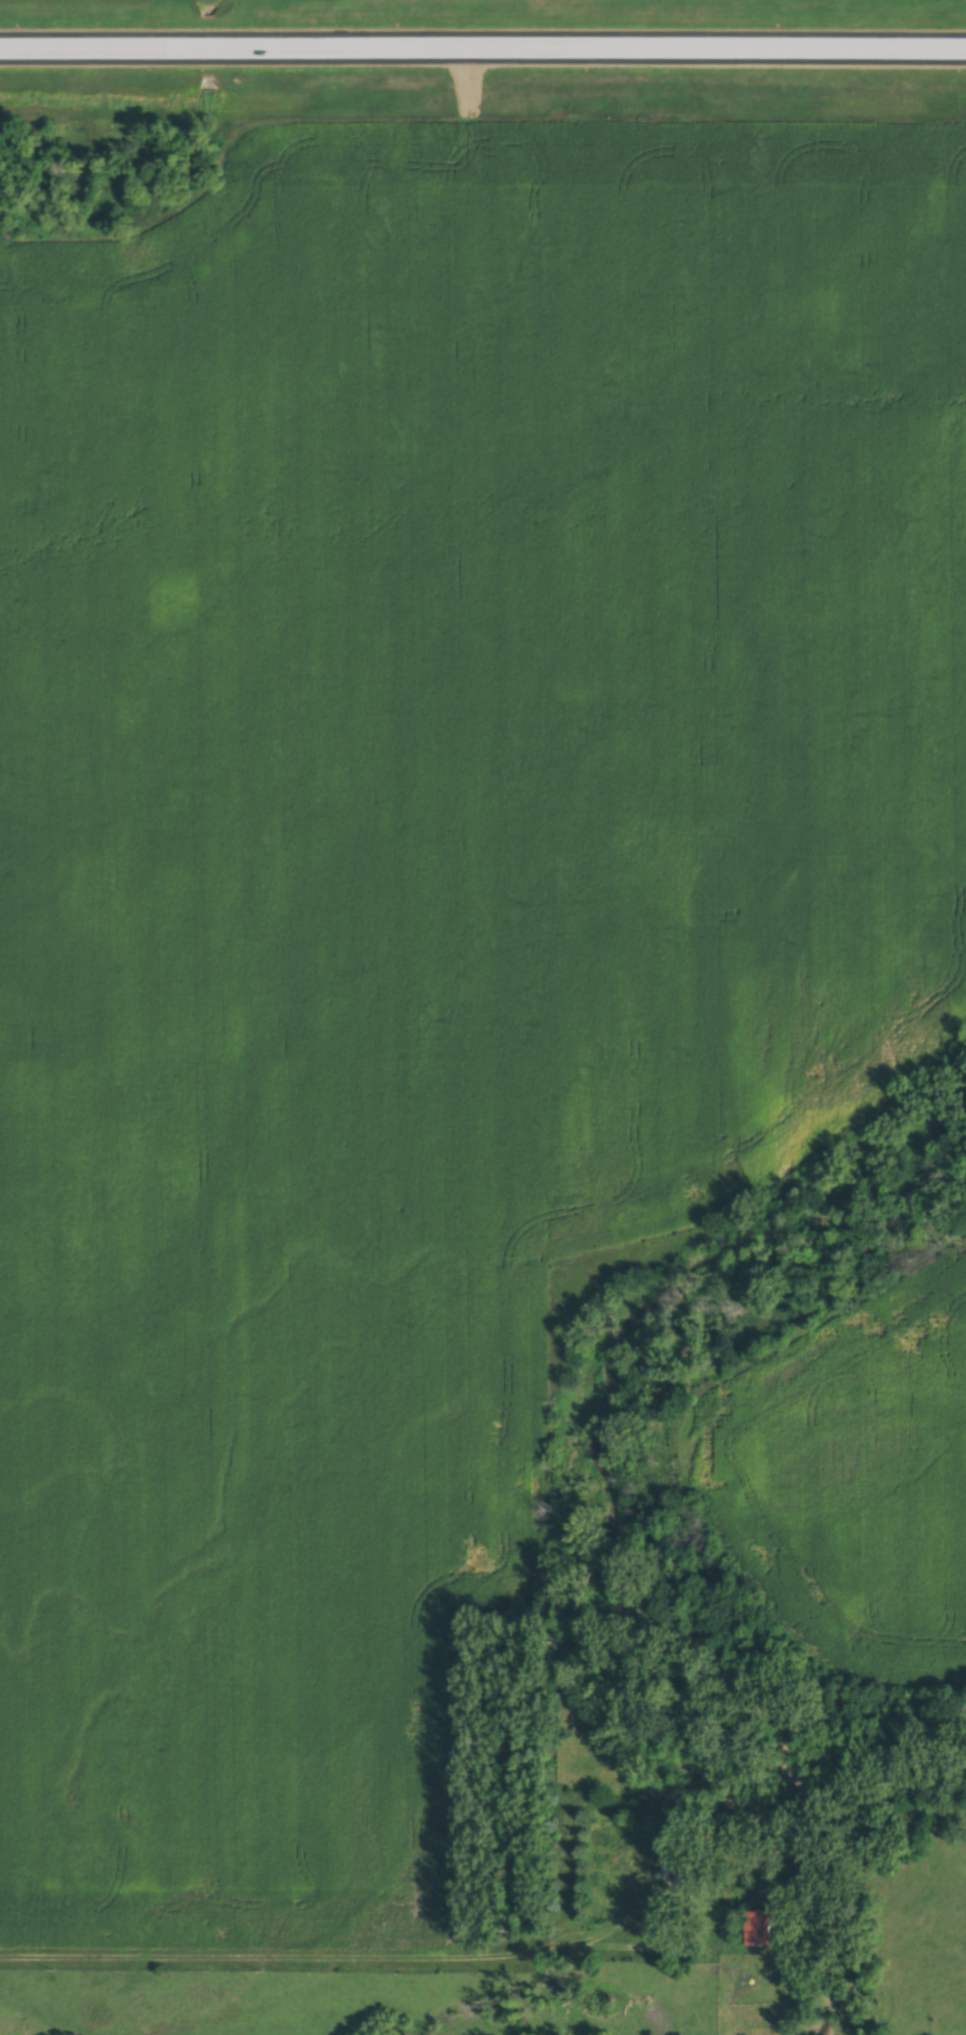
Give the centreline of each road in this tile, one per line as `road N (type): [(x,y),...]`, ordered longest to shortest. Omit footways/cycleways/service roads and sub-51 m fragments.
road 1 (primary): [(0,43),(965,44)]

